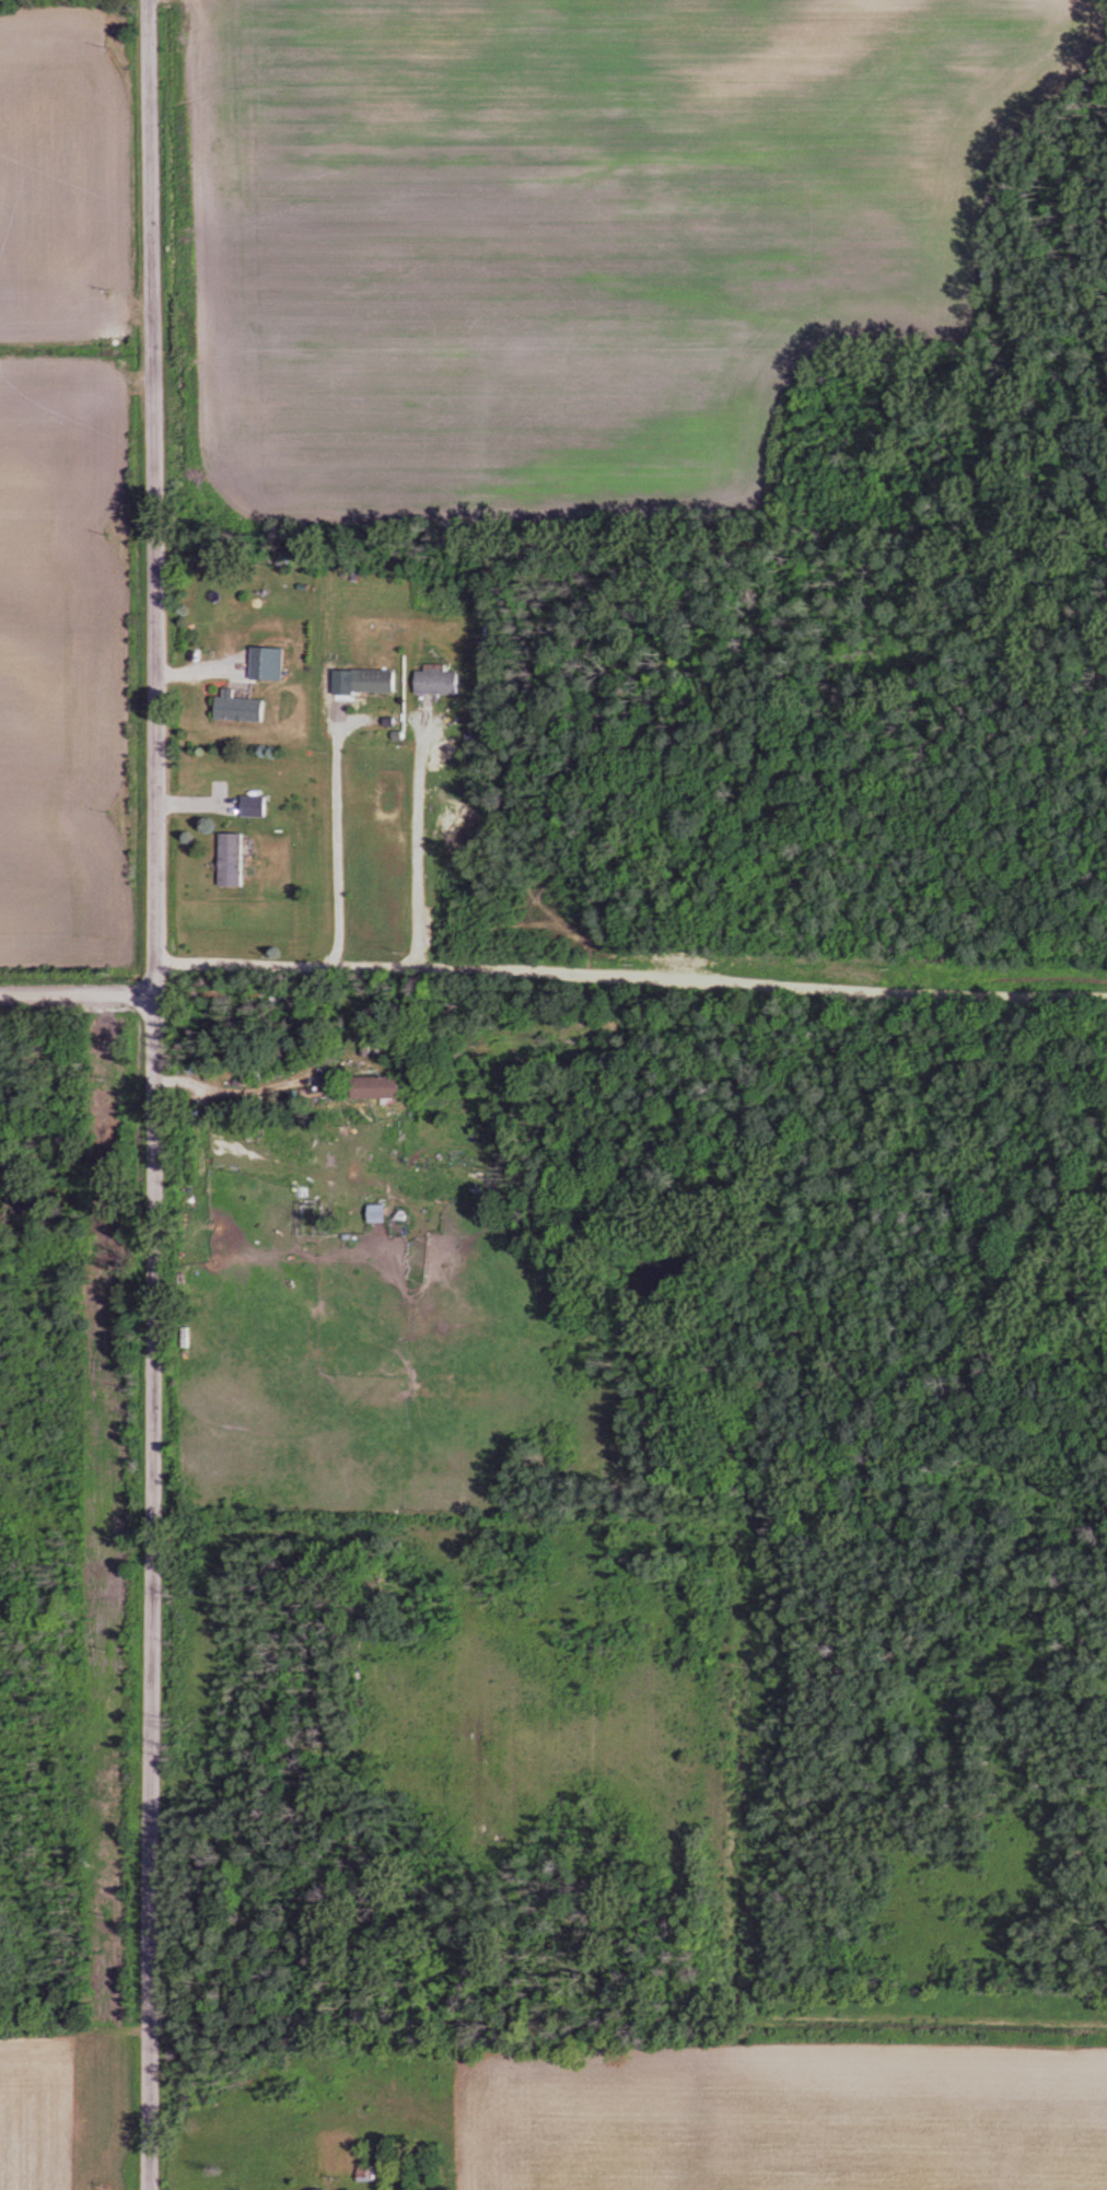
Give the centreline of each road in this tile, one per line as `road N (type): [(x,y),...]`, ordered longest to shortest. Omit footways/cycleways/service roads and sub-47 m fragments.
road 1 (residential): [(152,2189),(156,554),(149,0)]
road 2 (residential): [(153,992),(0,993)]

